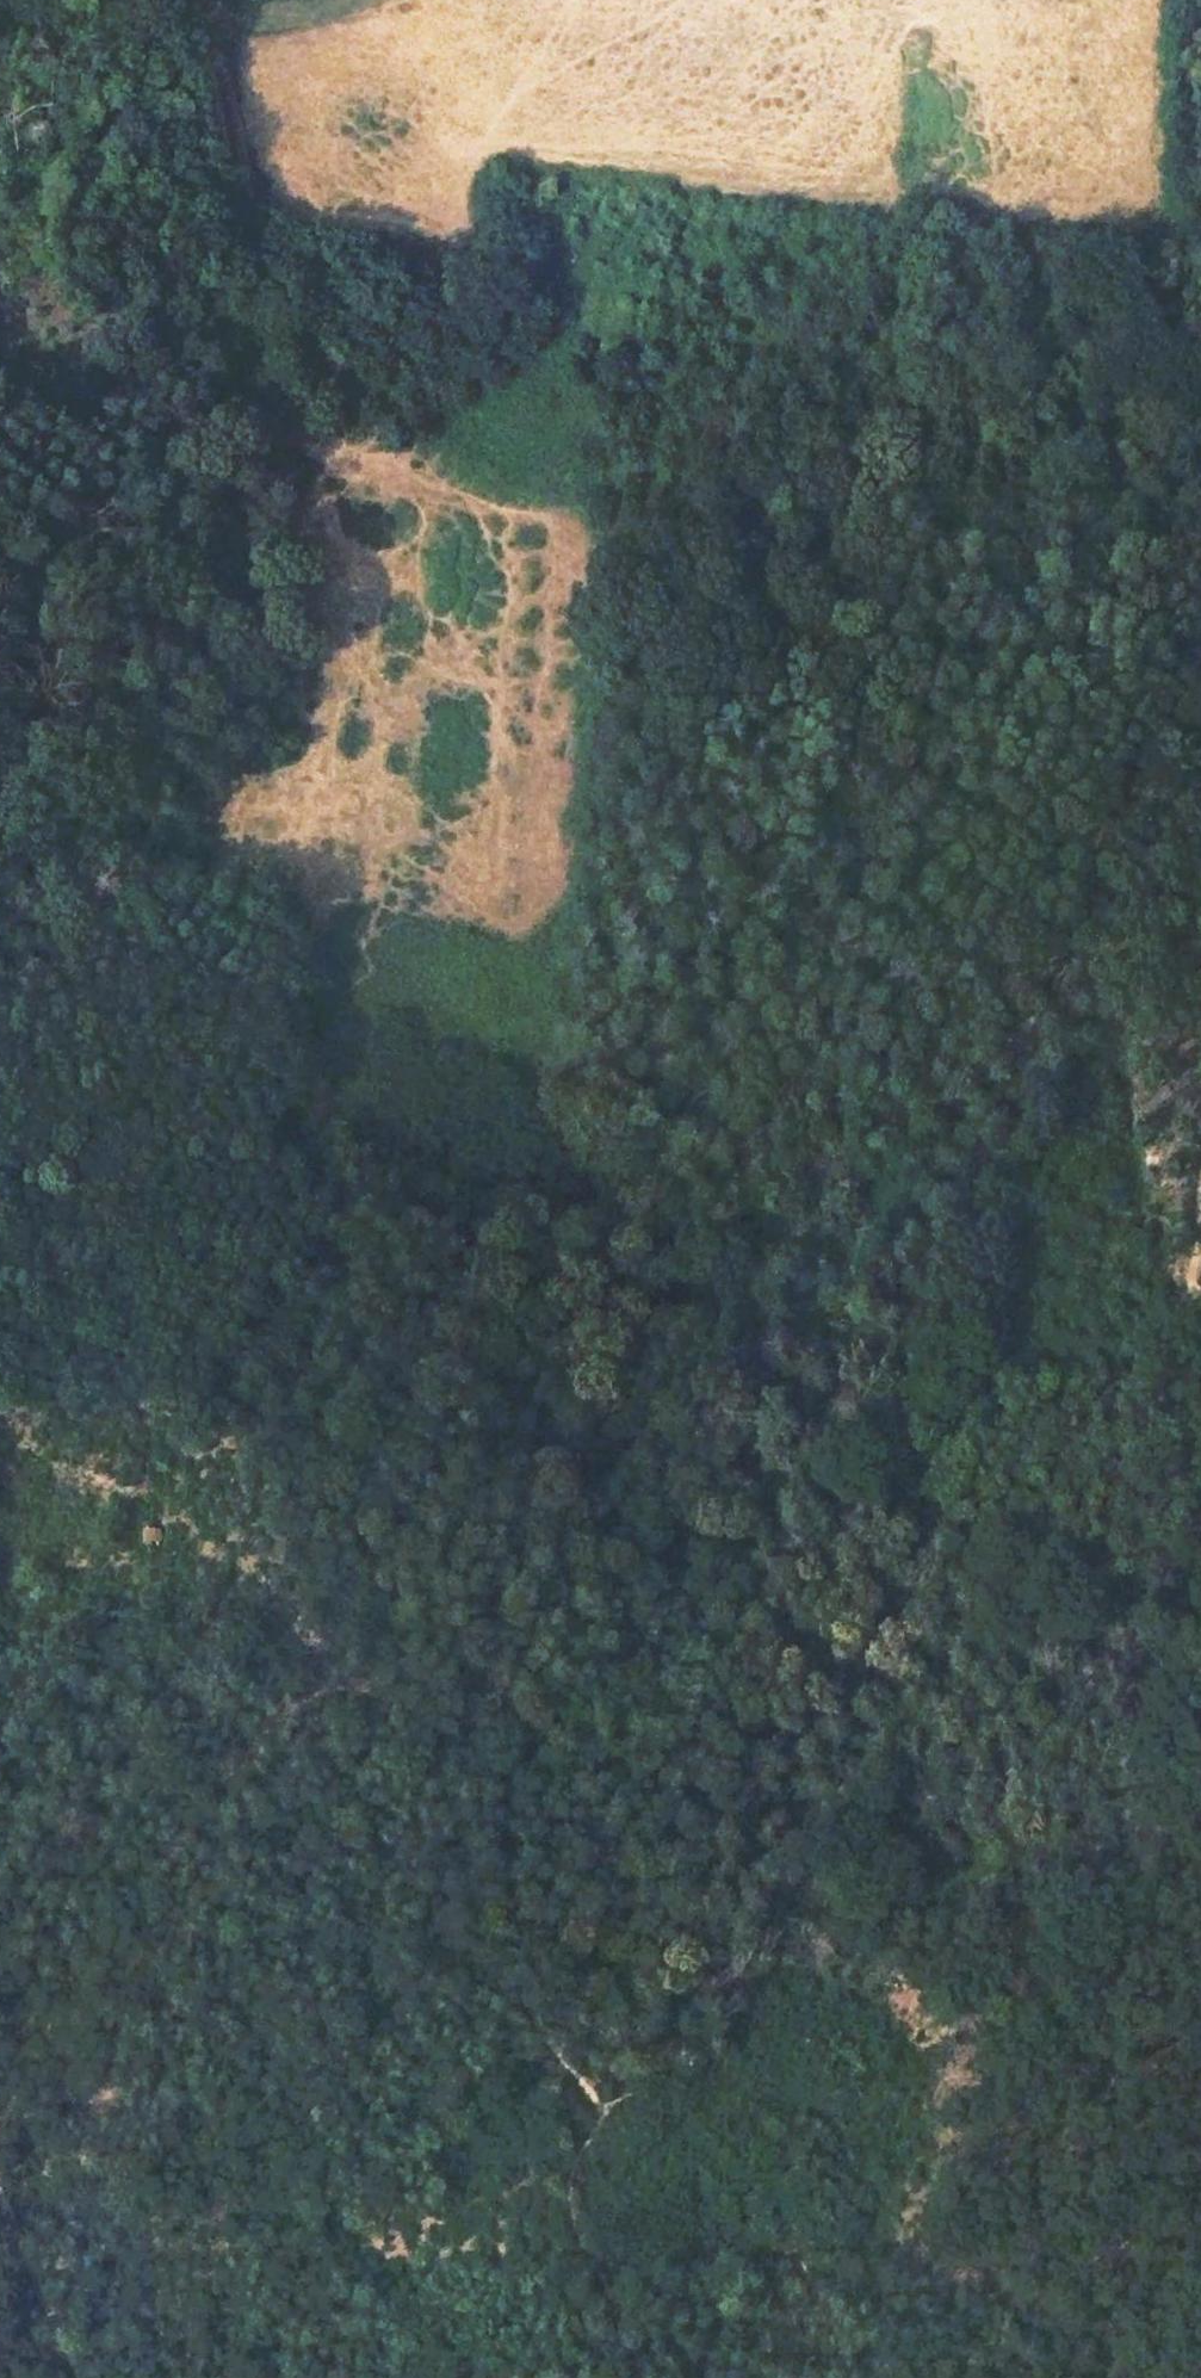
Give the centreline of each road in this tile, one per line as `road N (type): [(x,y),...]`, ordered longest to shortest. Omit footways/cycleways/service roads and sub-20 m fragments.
road 1 (track): [(217,335),(256,260),(255,206),(209,37),(160,0)]
road 2 (track): [(1194,0),(1189,62),(1200,147)]

